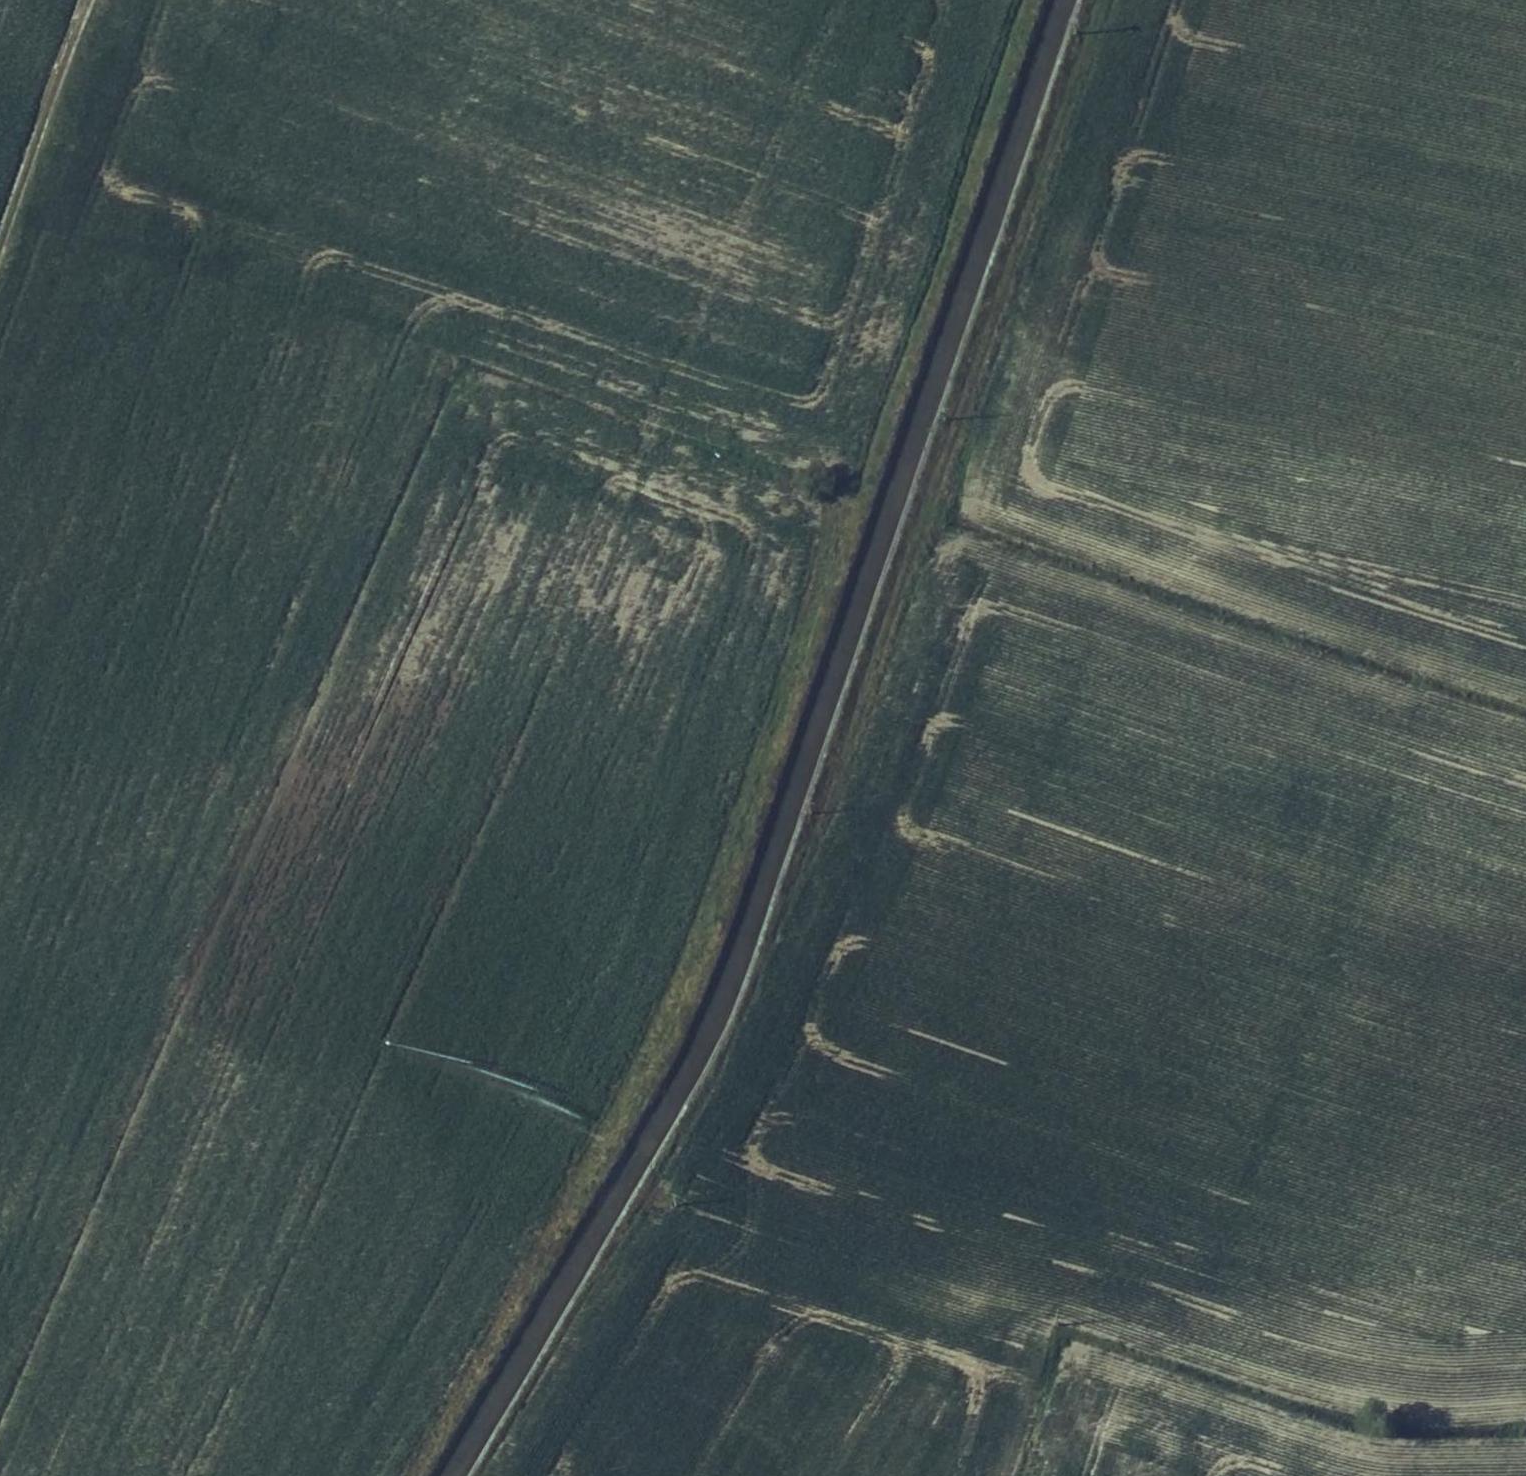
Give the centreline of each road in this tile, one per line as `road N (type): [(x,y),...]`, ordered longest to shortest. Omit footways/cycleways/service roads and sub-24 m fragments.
road 1 (track): [(0,226),(80,0)]

